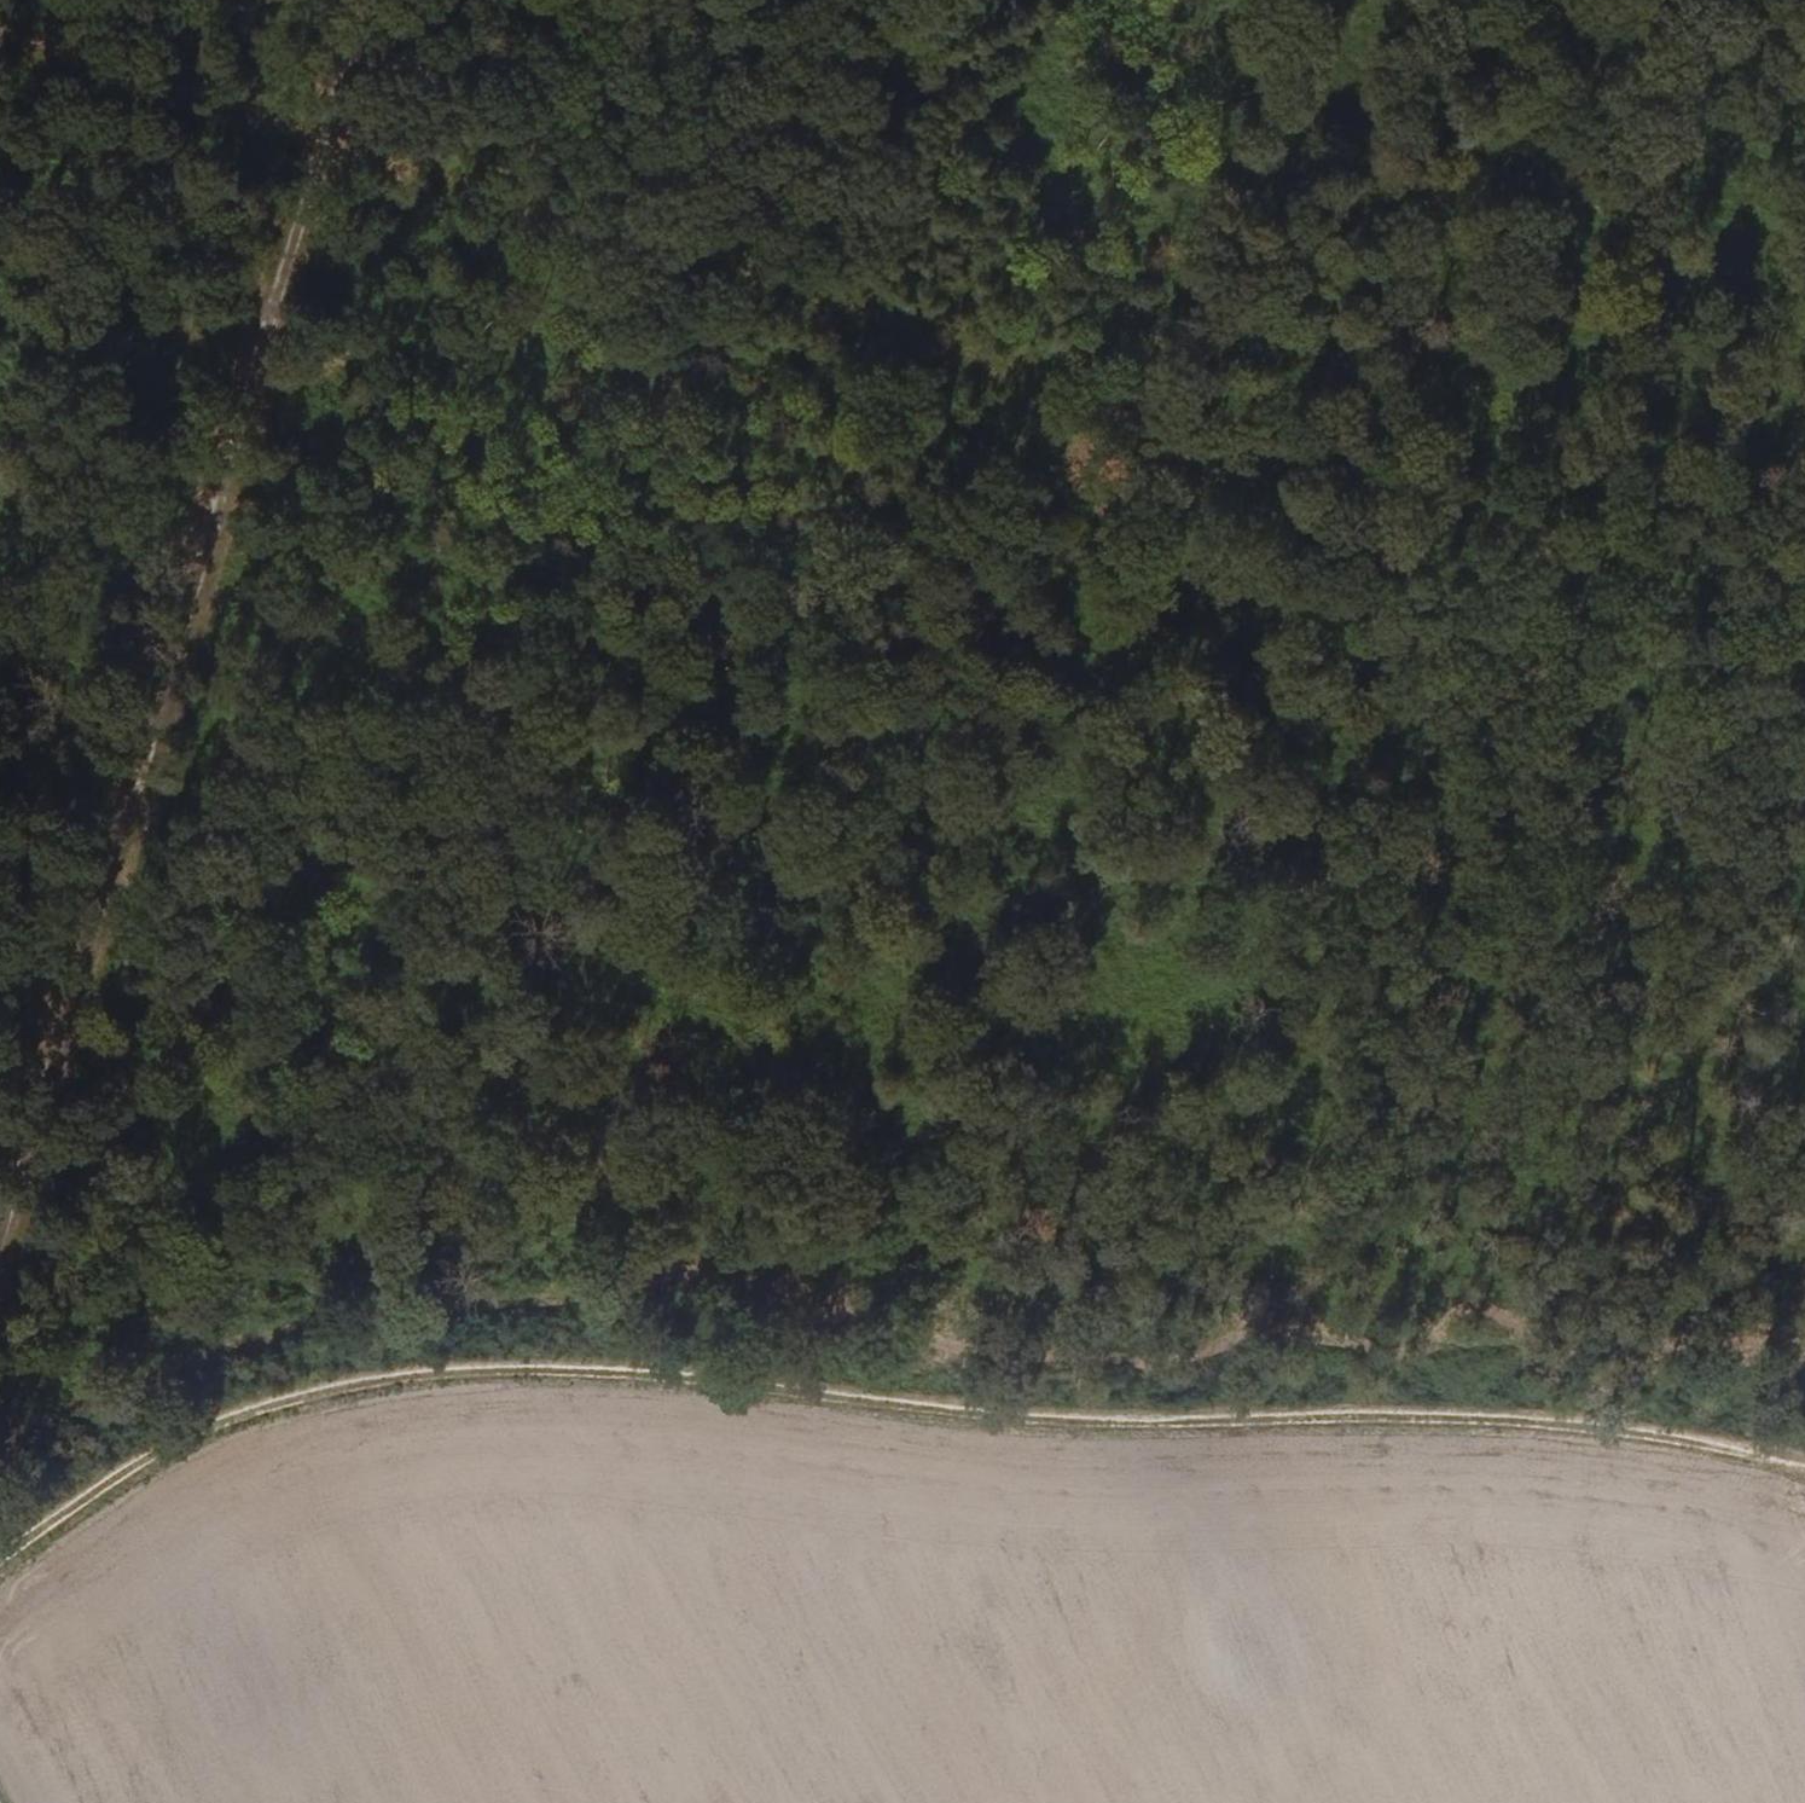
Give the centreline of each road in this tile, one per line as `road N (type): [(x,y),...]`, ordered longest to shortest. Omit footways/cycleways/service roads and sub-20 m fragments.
road 1 (track): [(1804,1468),(1584,1434),(1183,1425),(498,1376),(357,1392),(223,1421),(0,1571)]
road 2 (track): [(373,0),(0,1249)]

